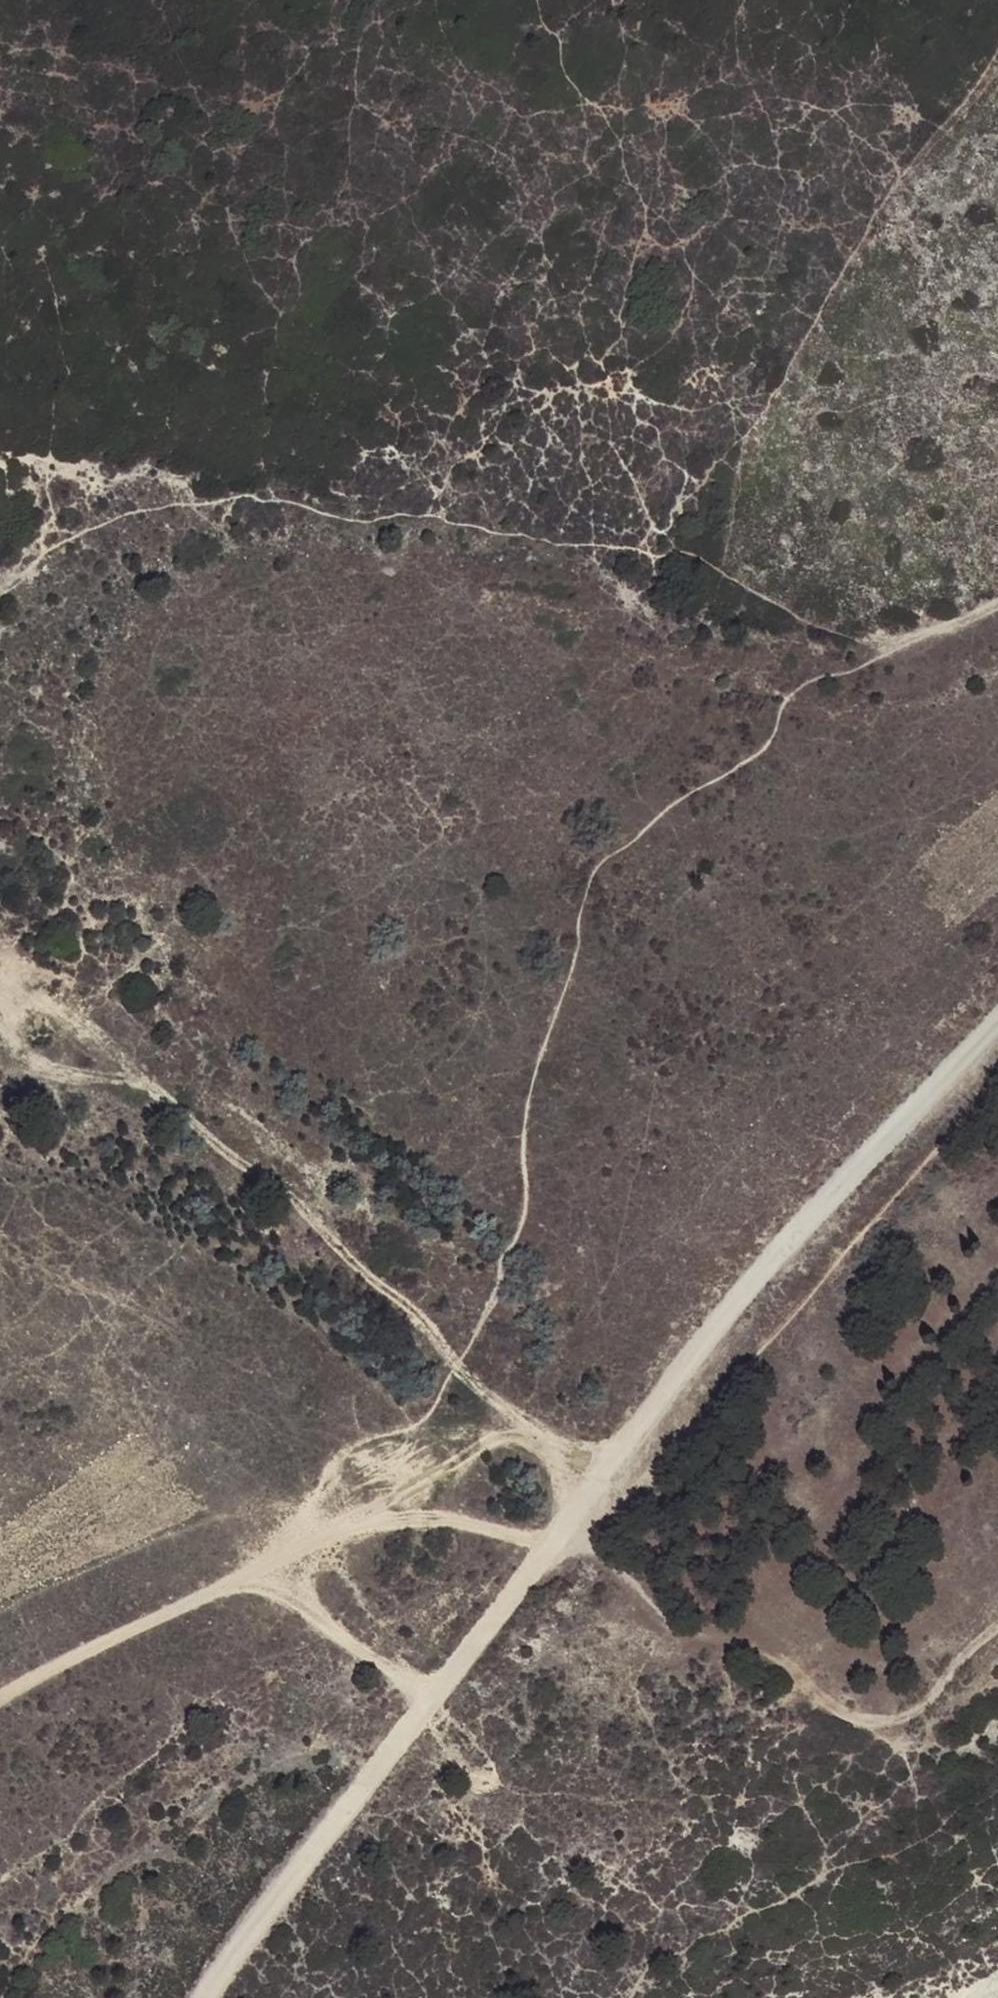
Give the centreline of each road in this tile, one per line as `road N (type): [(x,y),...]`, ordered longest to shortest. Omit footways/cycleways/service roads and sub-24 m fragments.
road 1 (track): [(268,1565),(397,1520),(564,1536),(639,1579),(688,1626),(753,1644),(847,1706),(882,1714),(939,1688),(997,1630)]
road 2 (track): [(592,1493),(321,1225),(138,1080),(39,989),(0,938)]
road 3 (track): [(997,1080),(603,1526),(567,1531)]
road 4 (track): [(0,1694),(268,1565),(351,1642),(436,1697)]

